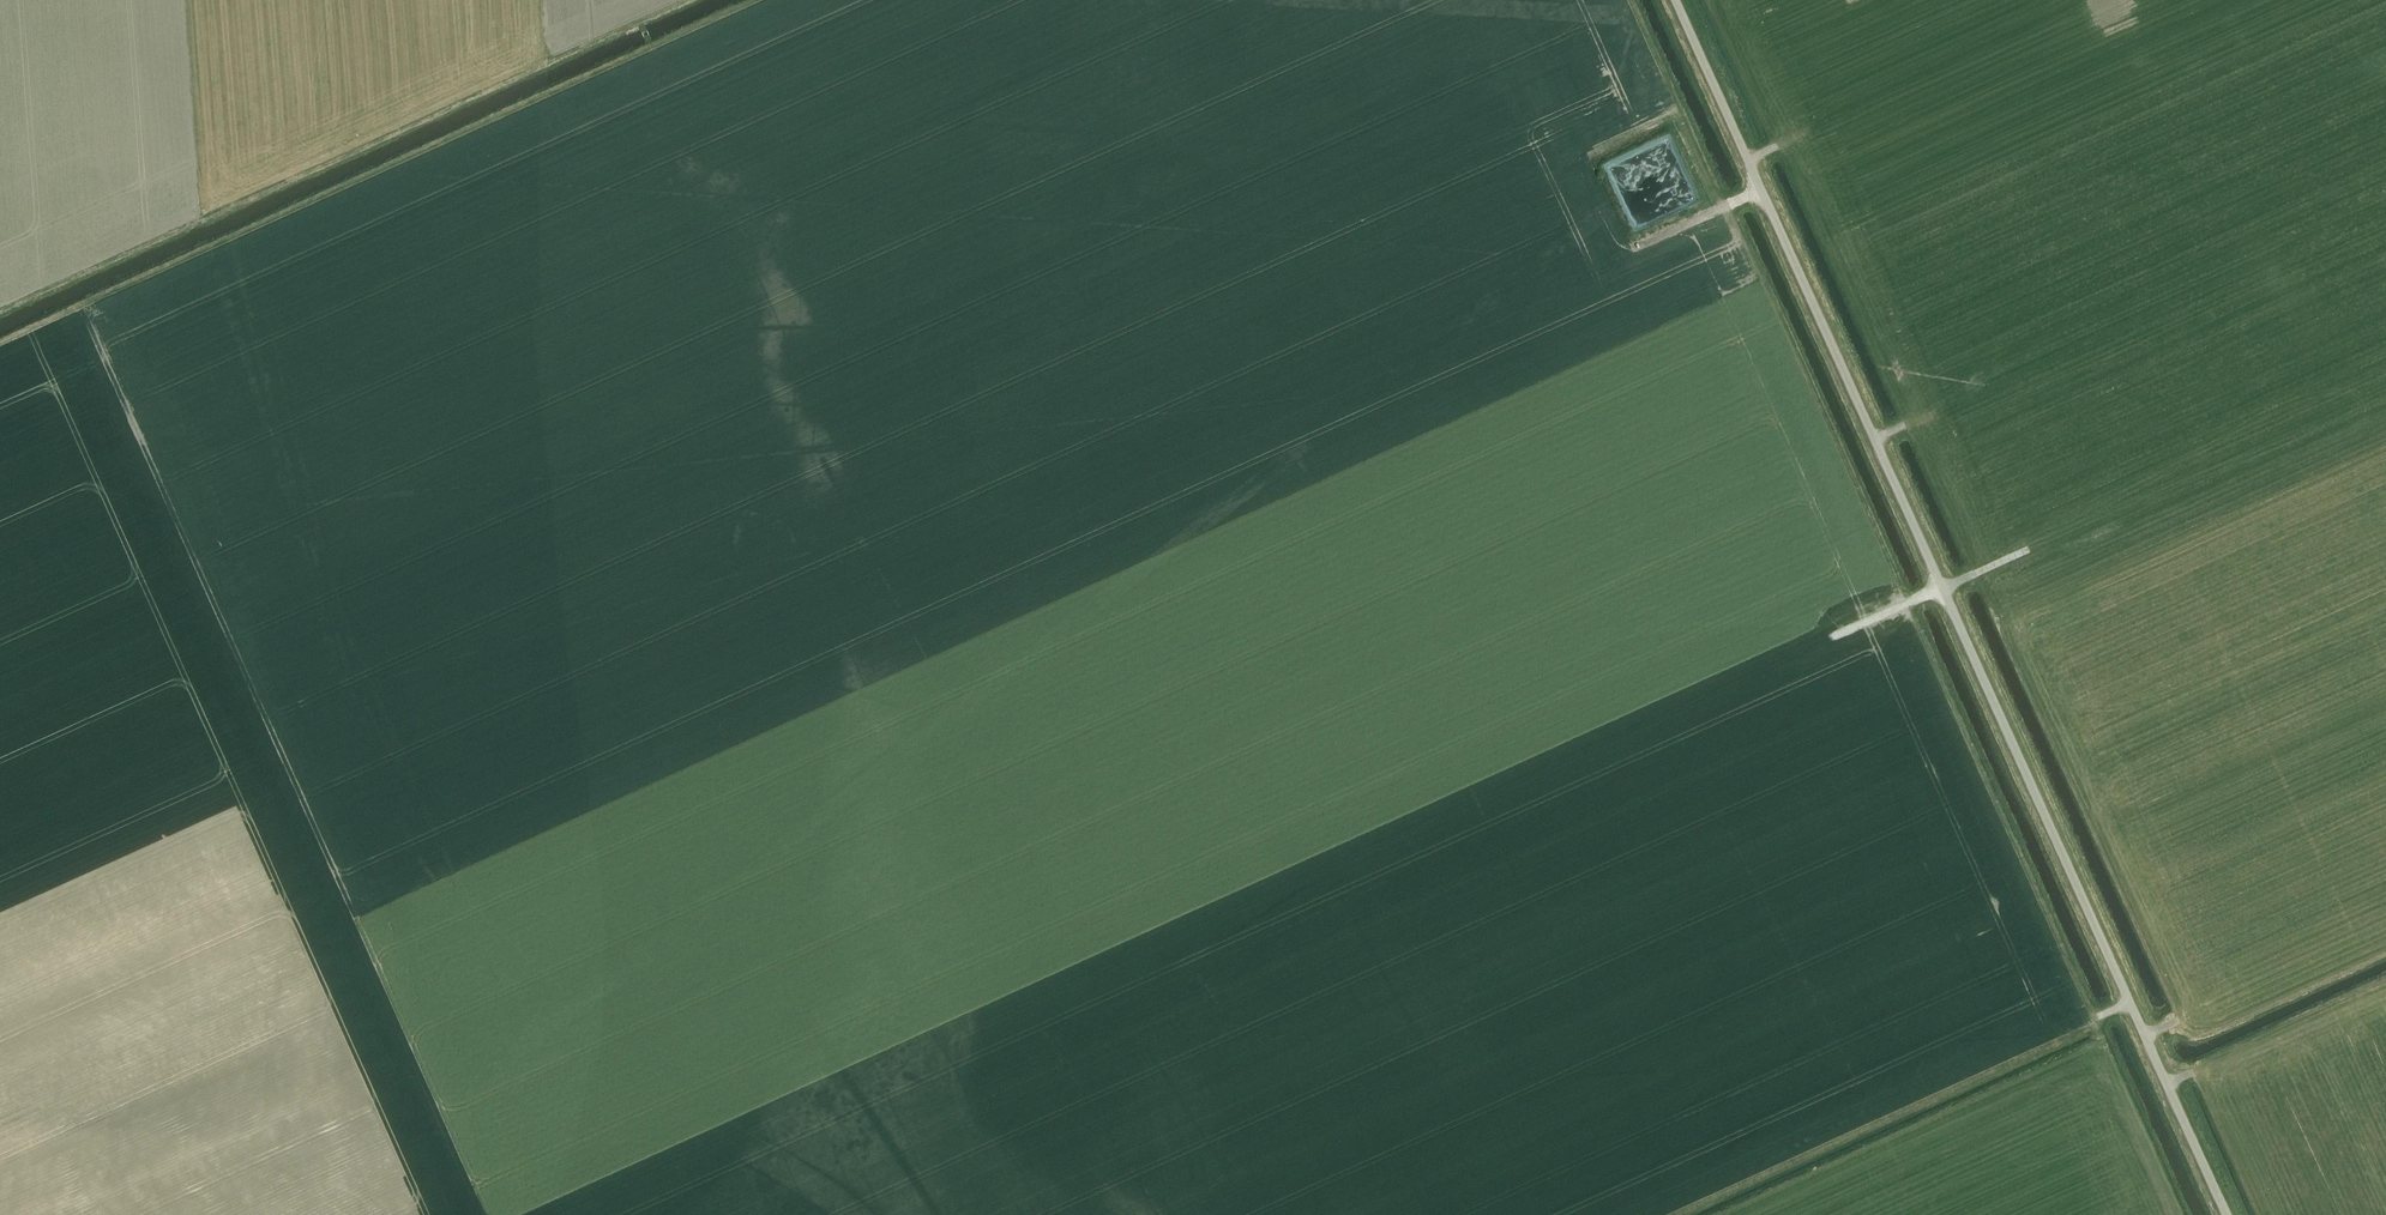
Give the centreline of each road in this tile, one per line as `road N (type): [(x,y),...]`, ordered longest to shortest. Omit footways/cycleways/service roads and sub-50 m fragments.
road 1 (unclassified): [(2224,1214),(1675,0)]

